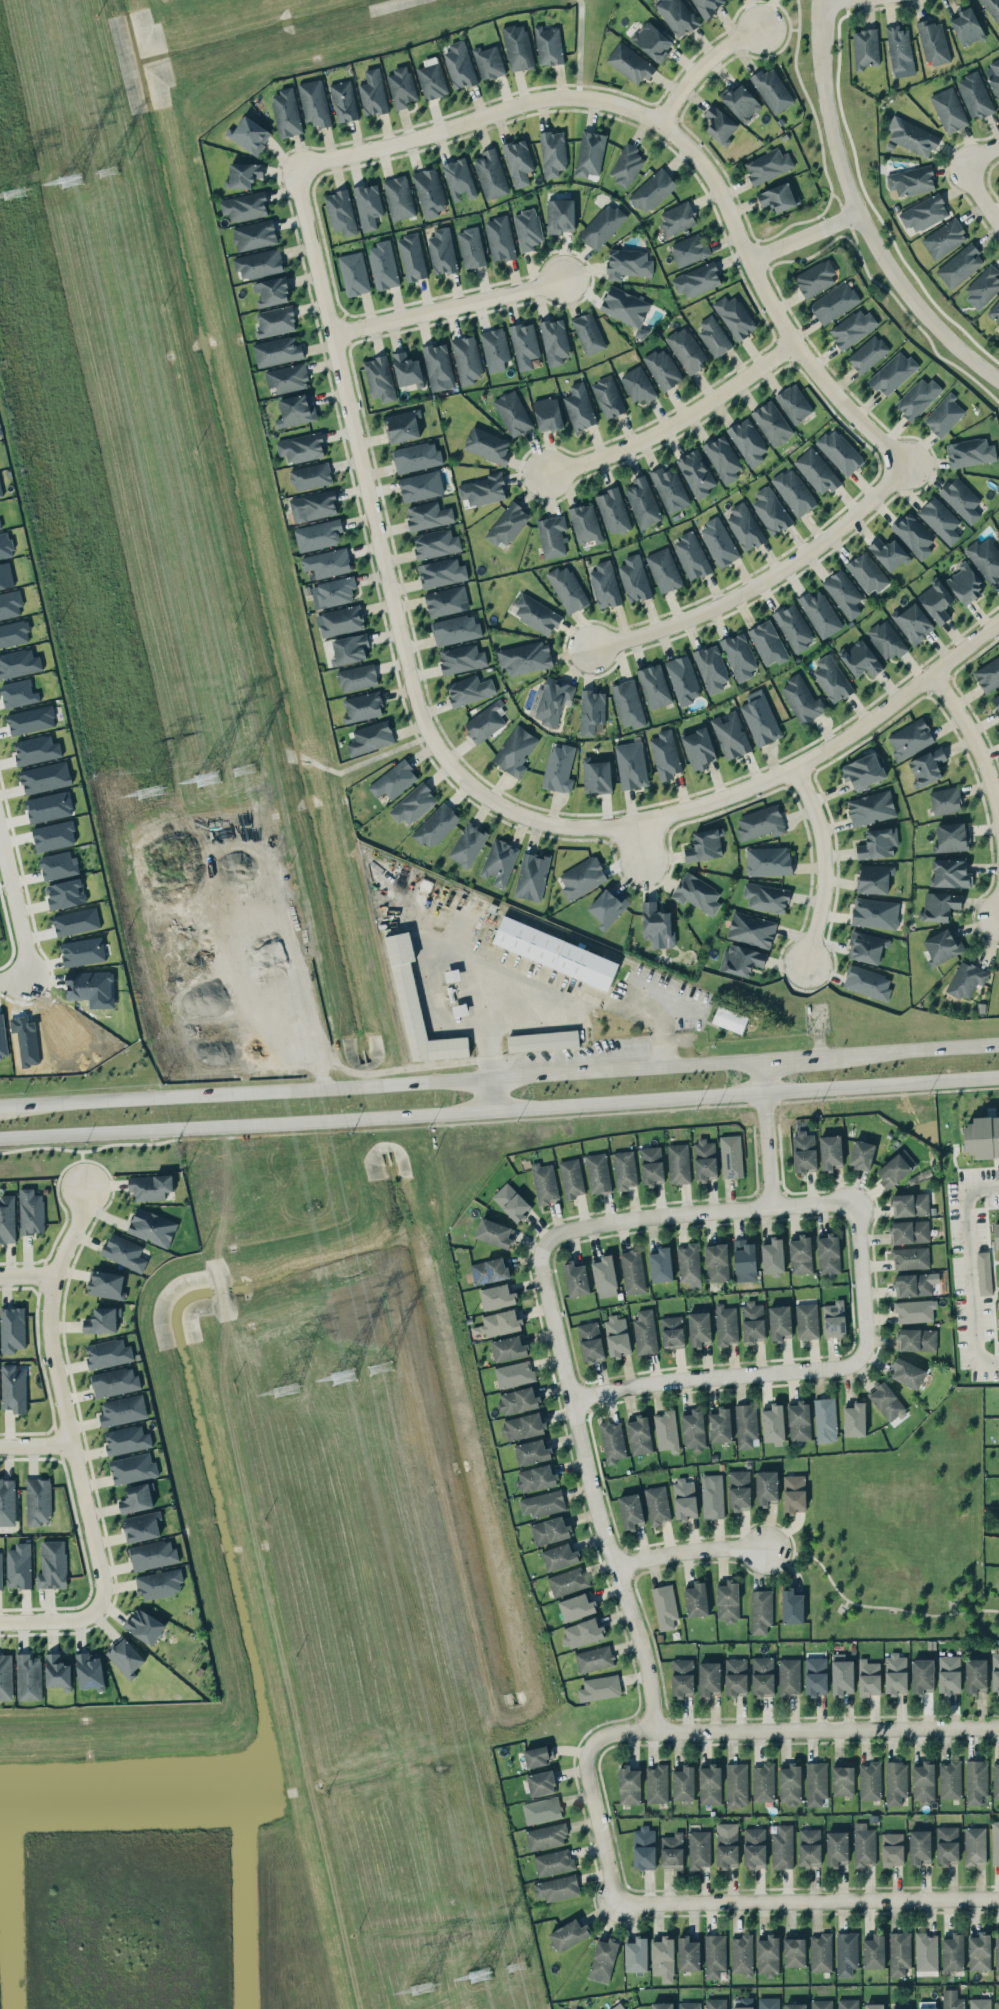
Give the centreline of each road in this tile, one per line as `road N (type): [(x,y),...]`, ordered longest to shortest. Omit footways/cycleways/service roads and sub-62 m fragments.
road 1 (residential): [(299,168),(416,702),(431,737),(490,797),(531,818),(607,825),(762,781),(834,742),(998,622)]
road 2 (secondary): [(0,1140),(998,1078)]
road 3 (residential): [(906,465),(795,345),(705,166),(633,109),(542,100),(299,168)]
road 4 (secondary): [(765,1061),(0,1106)]
road 5 (residential): [(660,1722),(543,1268),(557,1228)]
road 6 (tertiary): [(825,0),(837,146),(861,213),(891,270),(944,334),(998,379)]
road 7 (residential): [(86,1185),(49,1324),(100,1575),(96,1605)]
road 8 (residential): [(998,1726),(660,1722),(602,1736)]
road 9 (residential): [(618,1901),(998,1897)]
road 10 (residential): [(590,648),(690,615),(776,571),(906,465)]
road 11 (residential): [(869,1348),(855,1360),(572,1398)]
road 12 (residential): [(557,1228),(857,1197)]
road 13 (residential): [(546,473),(661,430),(795,345)]
road 14 (residential): [(565,278),(335,332)]
road 15 (residential): [(998,1187),(973,1189),(966,1198),(979,1353),(998,1362)]
road 16 (residential): [(793,765),(823,850),(809,957)]
road 17 (secondary): [(998,1045),(825,1057)]
road 18 (residential): [(602,1736),(592,1755),(618,1901)]
road 19 (residential): [(998,811),(980,747),(938,670)]
road 20 (residential): [(618,1565),(770,1546)]
road 21 (residential): [(857,1197),(869,1348)]
road 22 (residential): [(780,1202),(765,1061)]
road 23 (residential): [(762,29),(701,70),(661,124)]
road 24 (residential): [(0,979),(21,977),(0,869)]
road 25 (residential): [(750,260),(861,213)]

